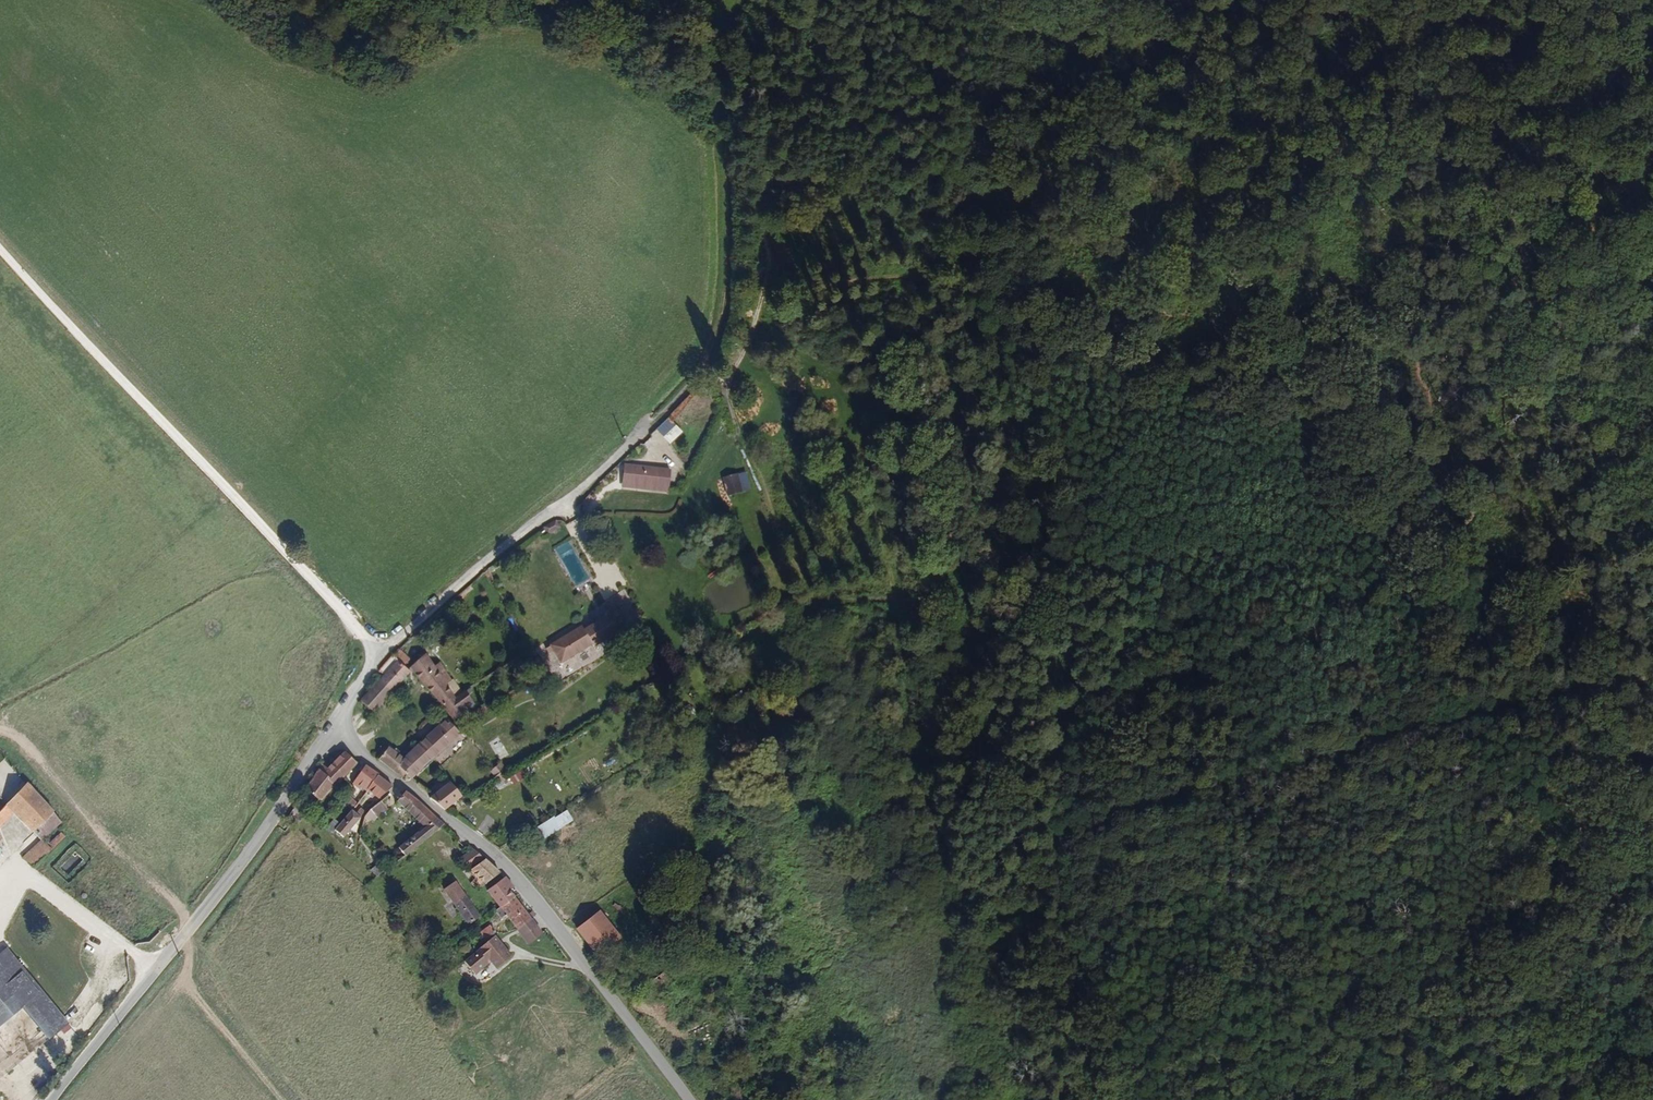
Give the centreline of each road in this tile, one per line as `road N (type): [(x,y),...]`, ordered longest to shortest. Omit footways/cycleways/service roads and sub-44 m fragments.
road 1 (track): [(375,651),(0,250)]
road 2 (unclassified): [(336,731),(456,817),(519,875),(690,1099)]
road 3 (track): [(1652,443),(1627,383),(1525,263),(1501,113),(1494,0)]
road 4 (unclassified): [(336,731),(289,802),(51,1099)]

